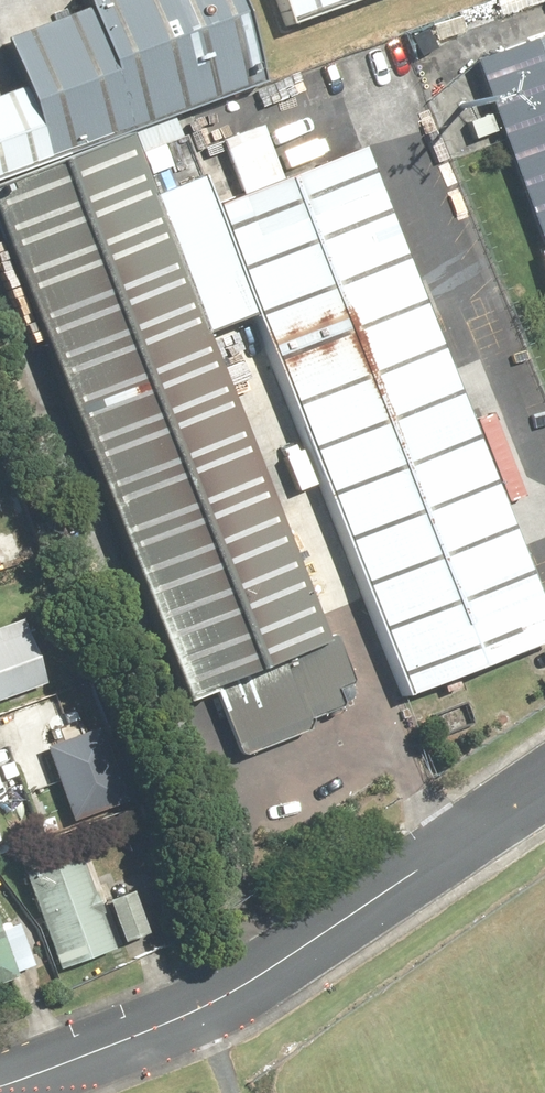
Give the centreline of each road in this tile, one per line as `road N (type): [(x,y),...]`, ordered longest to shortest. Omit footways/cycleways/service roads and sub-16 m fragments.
road 1 (unclassified): [(0,1088),(207,1010),(544,788)]

